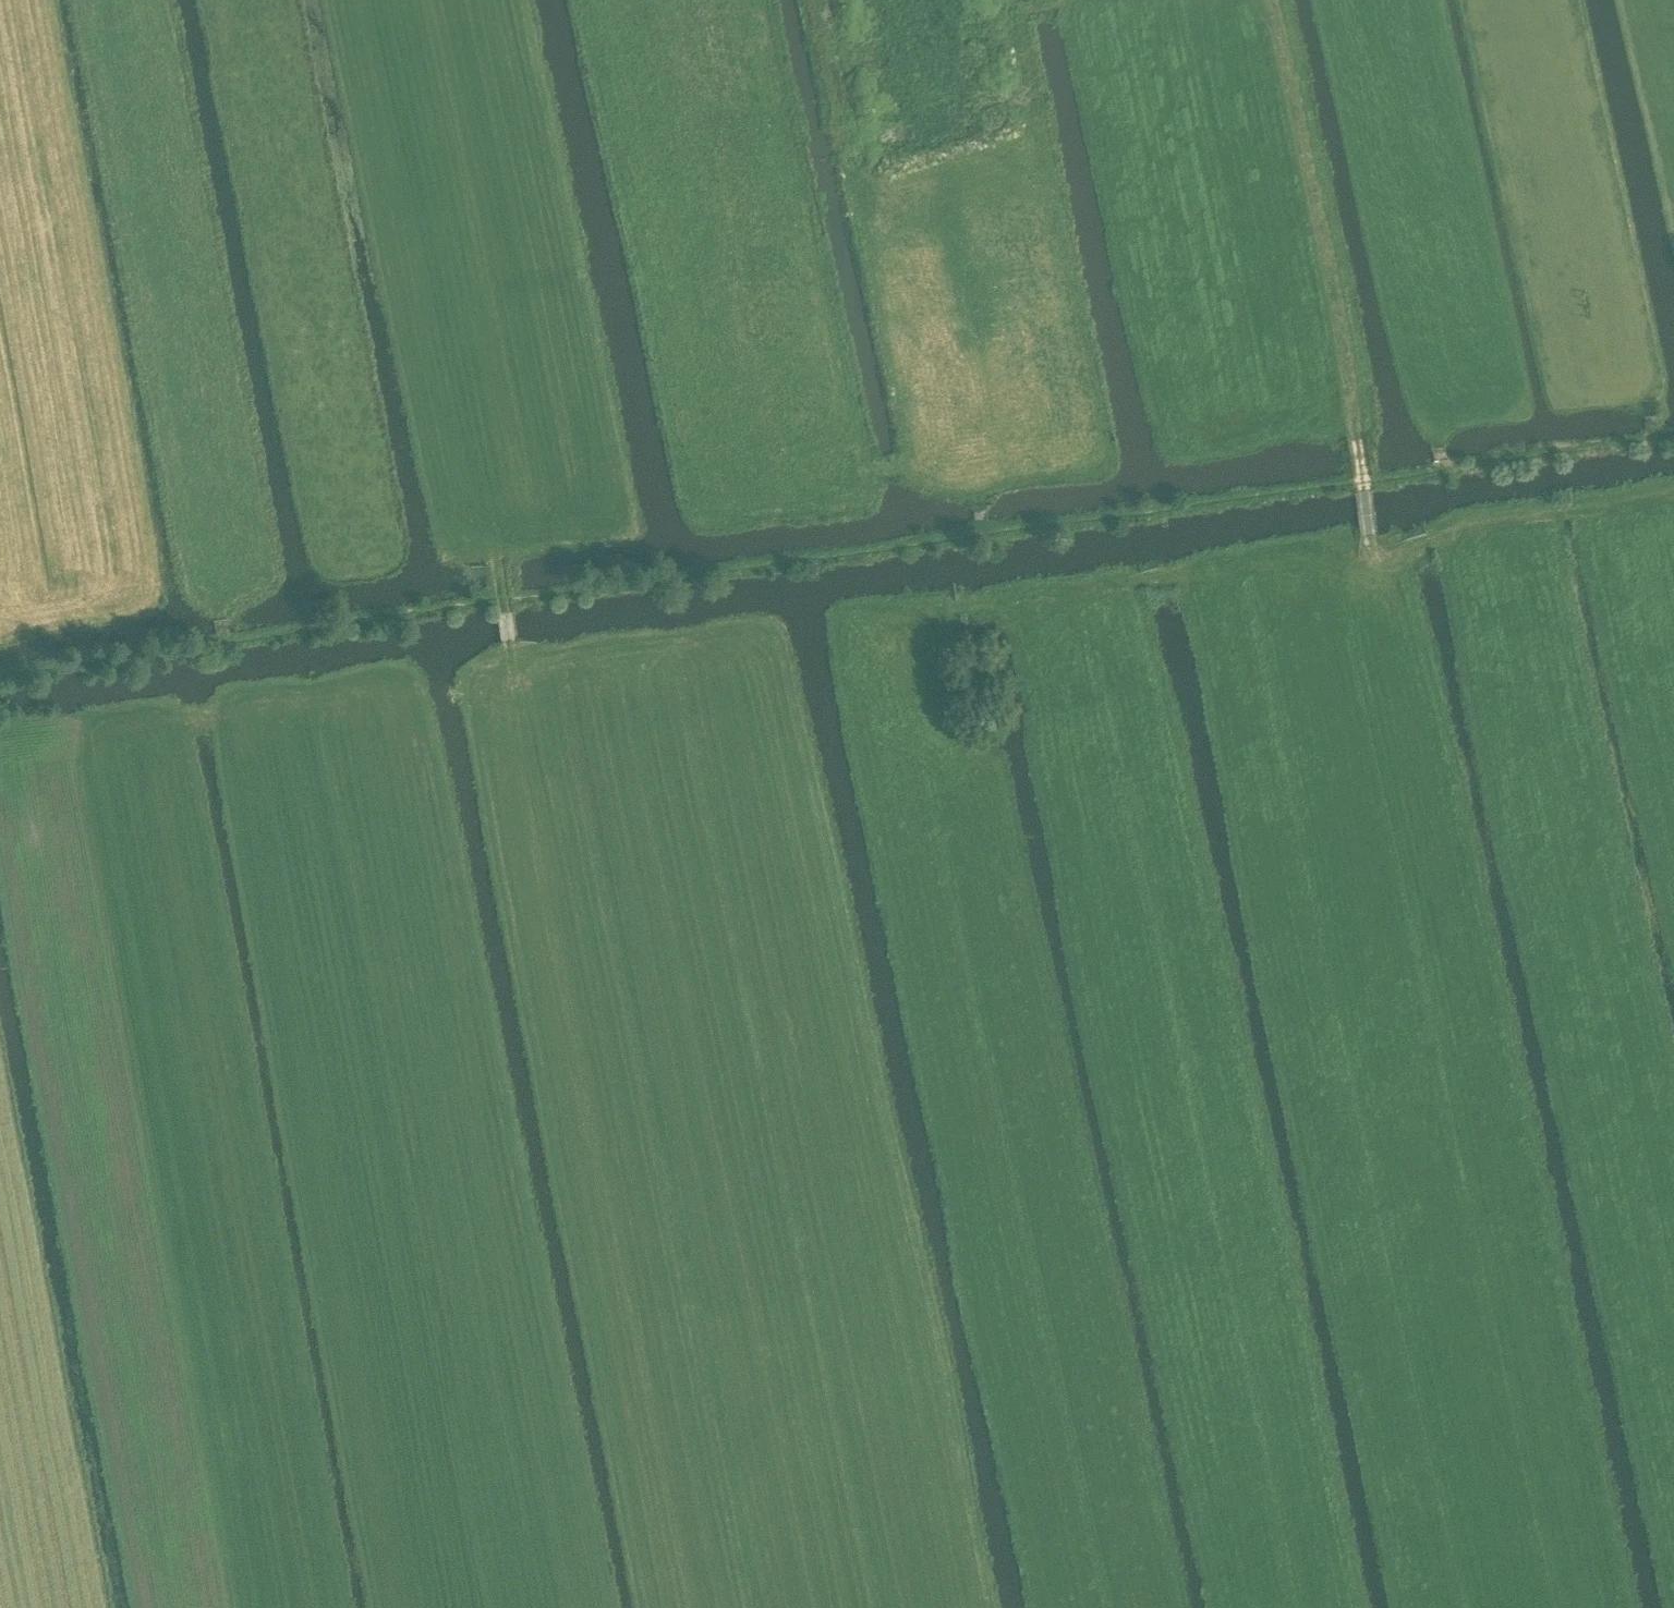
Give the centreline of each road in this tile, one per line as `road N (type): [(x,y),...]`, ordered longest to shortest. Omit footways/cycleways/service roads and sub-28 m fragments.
road 1 (track): [(0,675),(1673,436)]
road 2 (track): [(213,520),(127,0)]
road 3 (track): [(512,655),(448,231)]
road 4 (track): [(213,520),(225,644)]

